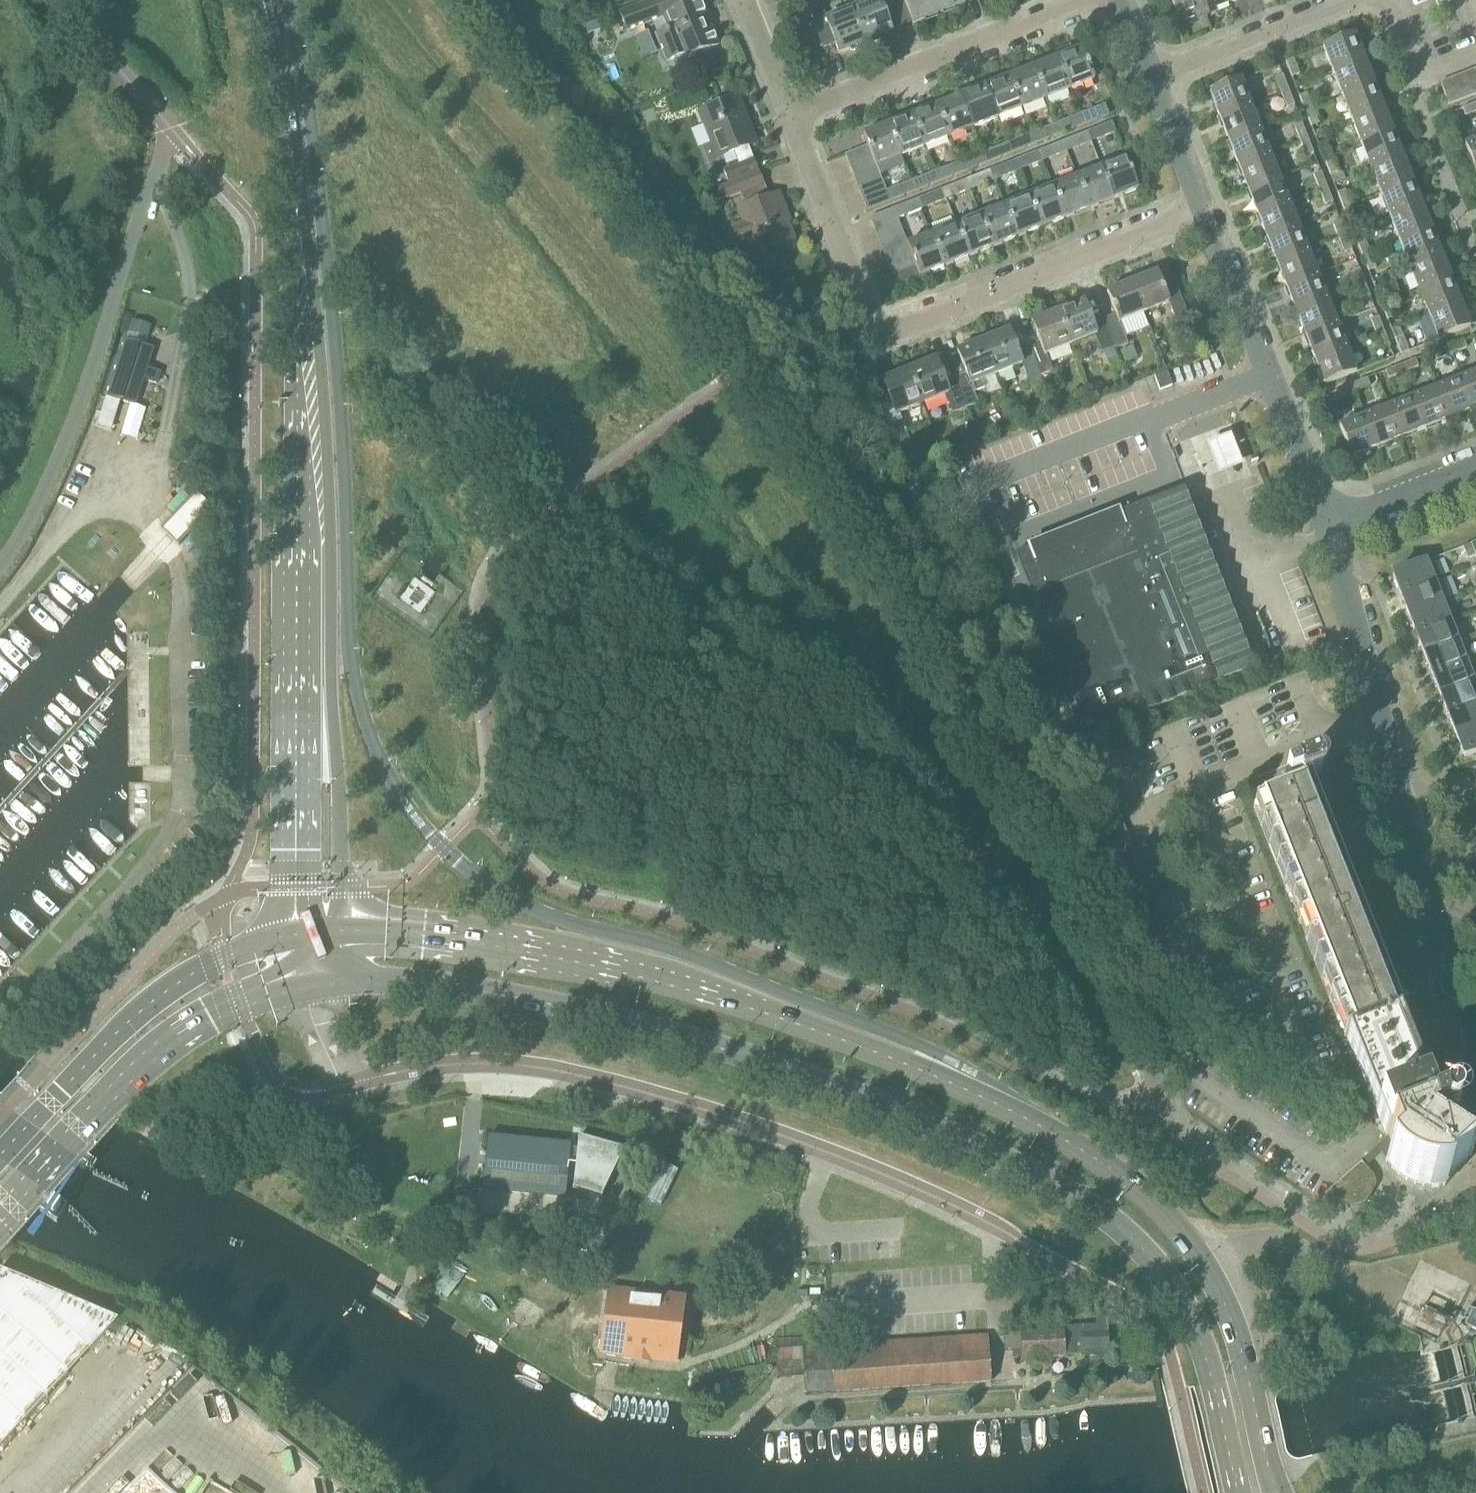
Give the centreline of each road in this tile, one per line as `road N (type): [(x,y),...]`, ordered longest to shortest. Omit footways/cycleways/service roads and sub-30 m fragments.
road 1 (primary): [(1279,1492),(1235,1325),(1212,1274),(1144,1194),(1053,1133),(817,1029),(657,980),(423,935),(341,932)]
road 2 (primary): [(319,978),(495,992),(690,1040),(860,1096),(1036,1176),(1108,1219),(1174,1290),(1202,1342),(1239,1492)]
road 3 (unclassified): [(319,978),(316,1022),(340,1085),(452,1063),(544,1067),(770,1130),(995,1225)]
road 4 (secondary): [(341,932),(328,462),(320,342),(298,235)]
road 5 (secondary): [(298,235),(291,325),(298,933)]
road 6 (unclassified): [(0,567),(70,433),(169,128),(53,0)]
road 7 (primary): [(0,1224),(143,1070),(210,1015),(319,978)]
road 8 (primary): [(298,933),(227,955),(176,982),(0,1159)]
road 9 (residential): [(1422,879),(1319,520)]
road 10 (residential): [(887,337),(1205,210)]
road 11 (residential): [(1319,520),(1205,210)]
road 12 (residential): [(792,122),(1088,0)]
road 13 (secondary): [(298,235),(282,79),(263,0)]
road 14 (residential): [(887,337),(792,122)]
road 15 (residential): [(1155,81),(1357,0)]
road 16 (residential): [(1319,520),(1475,463)]
road 17 (residential): [(1205,210),(1155,81)]
road 18 (residential): [(1399,0),(1427,75),(1475,55)]
road 19 (residential): [(792,122),(745,0)]

